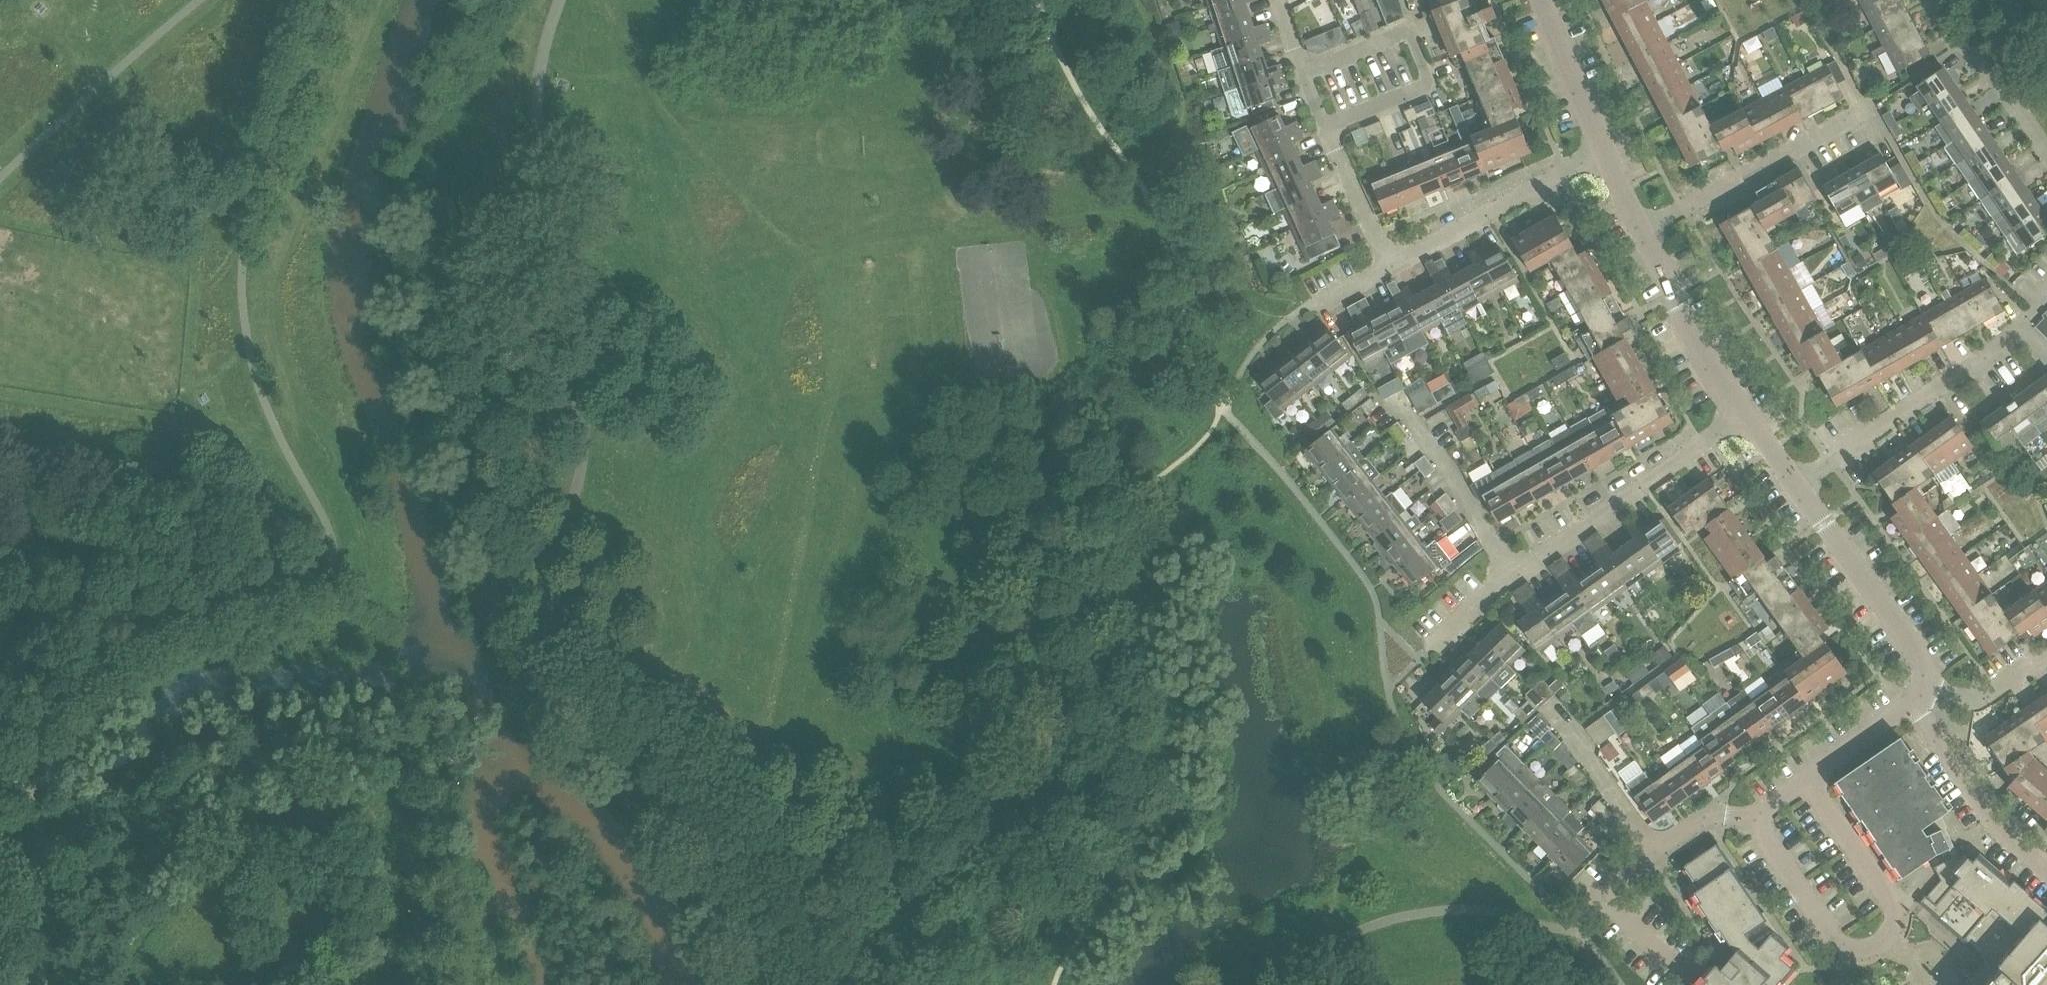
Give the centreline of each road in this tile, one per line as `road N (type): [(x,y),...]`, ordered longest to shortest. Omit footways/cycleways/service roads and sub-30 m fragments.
road 1 (residential): [(1798,486),(2010,339),(2046,298)]
road 2 (residential): [(1513,577),(1745,414)]
road 3 (residential): [(1303,75),(1408,33),(1429,85),(1325,127)]
road 4 (residential): [(1643,232),(1873,105)]
road 5 (residential): [(1924,696),(1919,653),(1798,486)]
road 6 (residential): [(1390,267),(1604,153)]
road 7 (residential): [(1728,816),(1753,817),(1924,696)]
road 8 (residential): [(1513,577),(1452,472),(1393,397)]
road 9 (residential): [(2046,866),(1994,823),(1928,728),(1924,696)]
road 10 (residential): [(1745,414),(1643,232)]
road 11 (residential): [(2046,156),(1984,65),(1954,42),(1932,0)]
road 12 (residential): [(1554,712),(1654,852)]
road 13 (residential): [(1604,153),(1540,0)]
road 14 (residential): [(1390,267),(1325,127)]
road 15 (residential): [(1924,696),(1979,700),(2046,656)]

